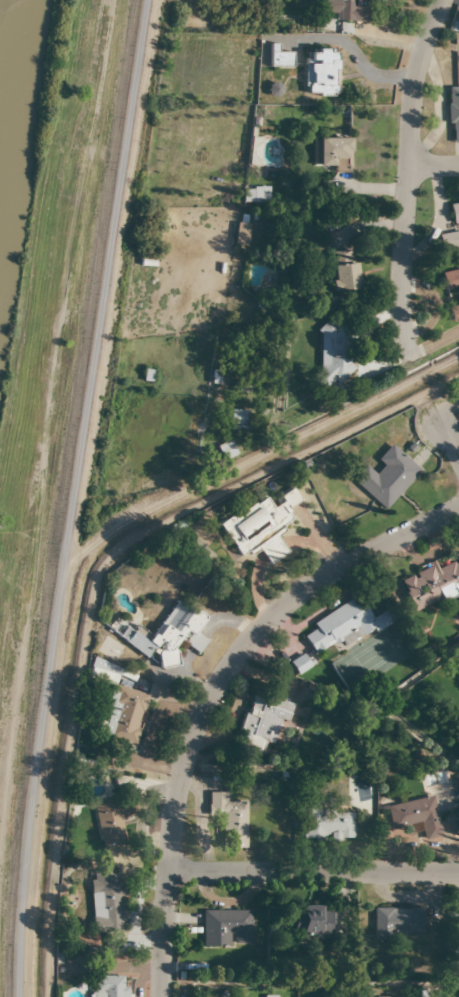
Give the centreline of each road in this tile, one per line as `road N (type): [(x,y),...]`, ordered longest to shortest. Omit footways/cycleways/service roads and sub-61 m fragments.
road 1 (track): [(11,996),(22,827),(144,0)]
road 2 (residential): [(458,509),(289,601),(214,691),(180,778),(163,996)]
road 3 (residential): [(412,362),(400,304),(412,95),(444,0)]
road 4 (residential): [(458,871),(170,870)]

